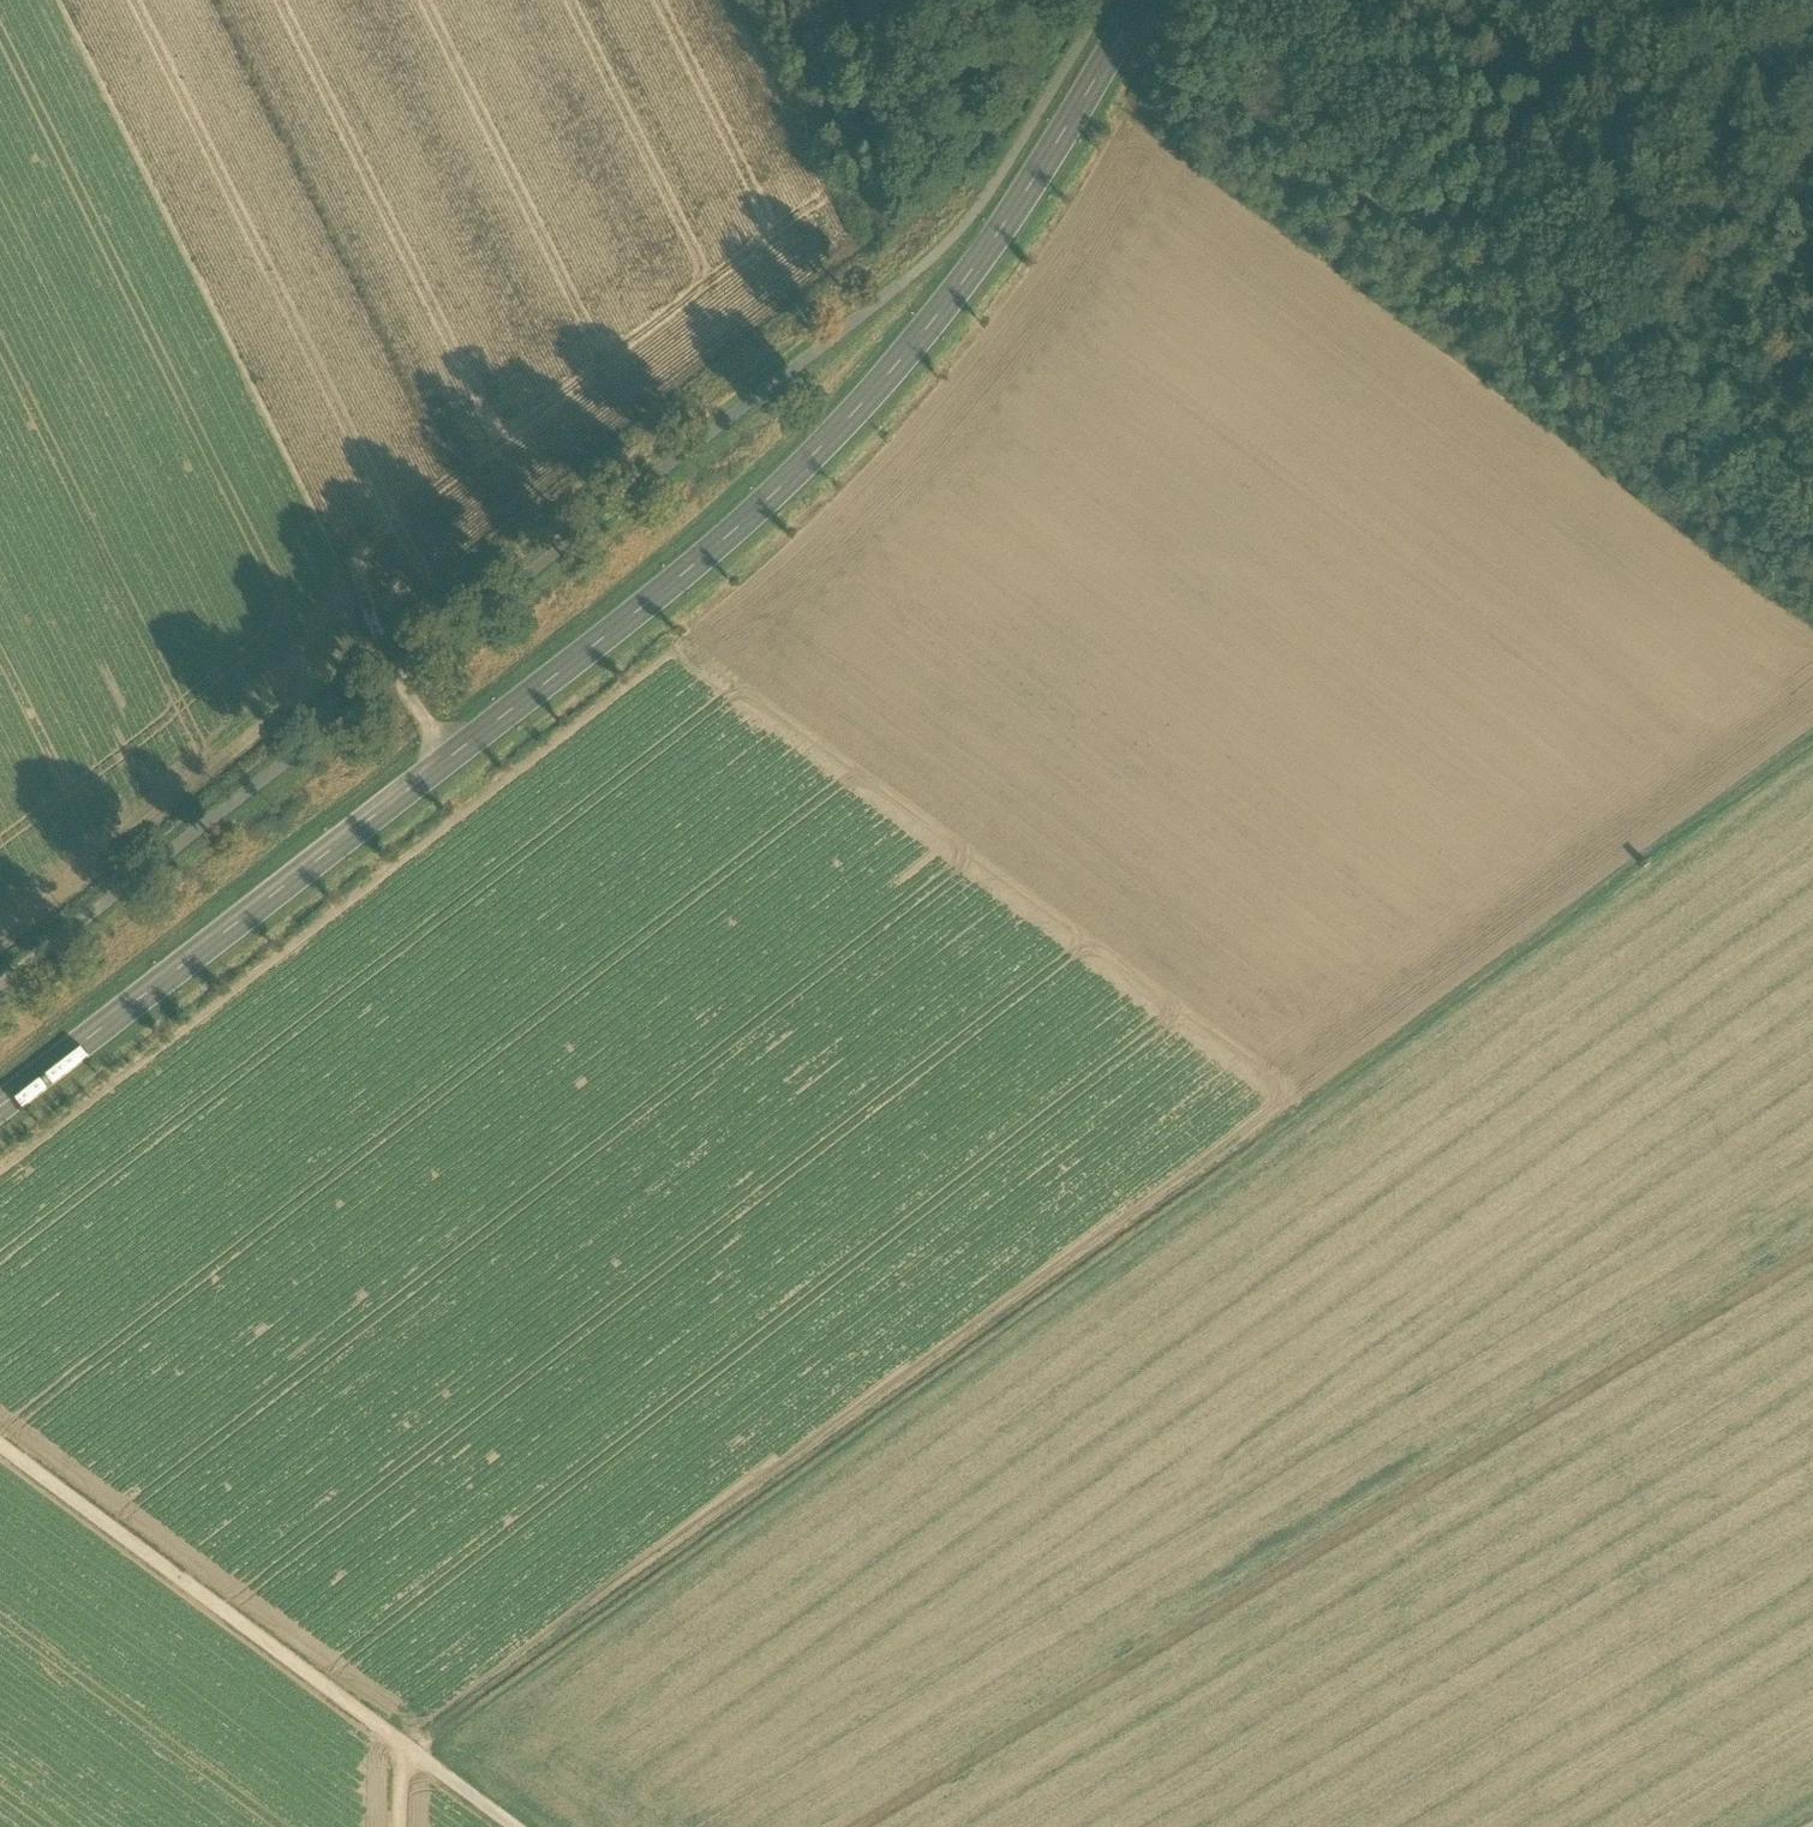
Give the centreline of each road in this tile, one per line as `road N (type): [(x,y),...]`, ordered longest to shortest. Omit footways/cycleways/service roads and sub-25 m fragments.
road 1 (secondary): [(0,1103),(735,533),(895,371),(1022,200),(1142,0)]
road 2 (track): [(1812,512),(1119,0)]
road 3 (track): [(0,1444),(514,1826)]
road 4 (track): [(452,758),(368,615),(386,555)]

